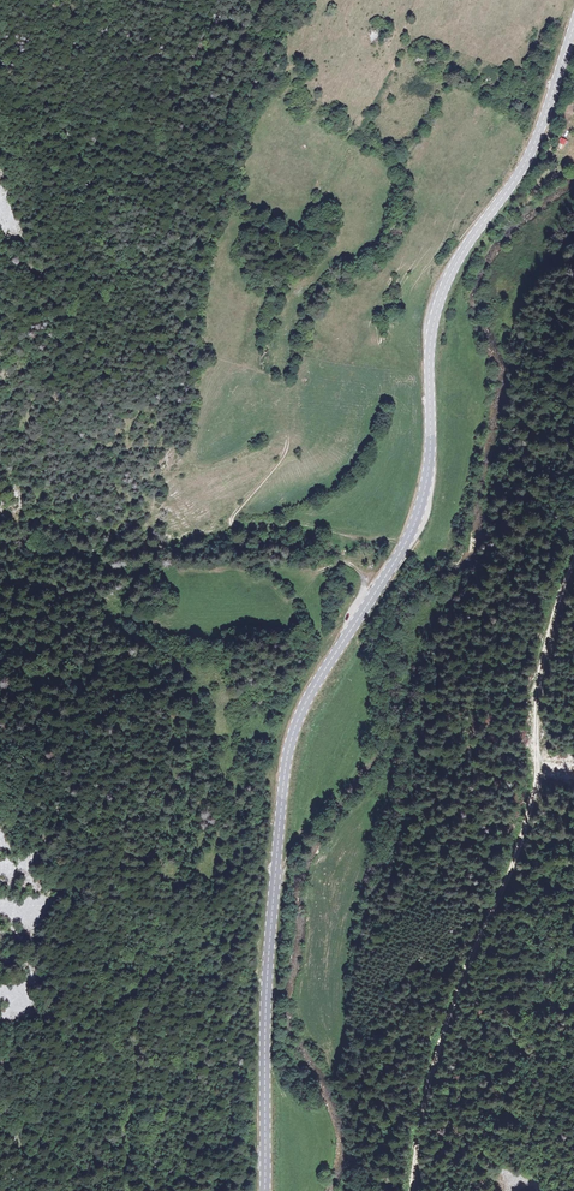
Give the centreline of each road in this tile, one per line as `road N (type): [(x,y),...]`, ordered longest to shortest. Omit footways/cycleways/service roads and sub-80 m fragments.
road 1 (secondary): [(573,23),(534,145),(466,244),(438,304),(429,346),(427,478),(412,530),(315,684),(291,741),(267,973),(264,1190)]
road 2 (track): [(406,541),(294,525),(232,527),(235,511),(281,460),(284,441),(202,469),(182,458),(196,266),(277,0)]
road 3 (track): [(412,1190),(442,1036),(530,807),(542,655),(573,561)]

